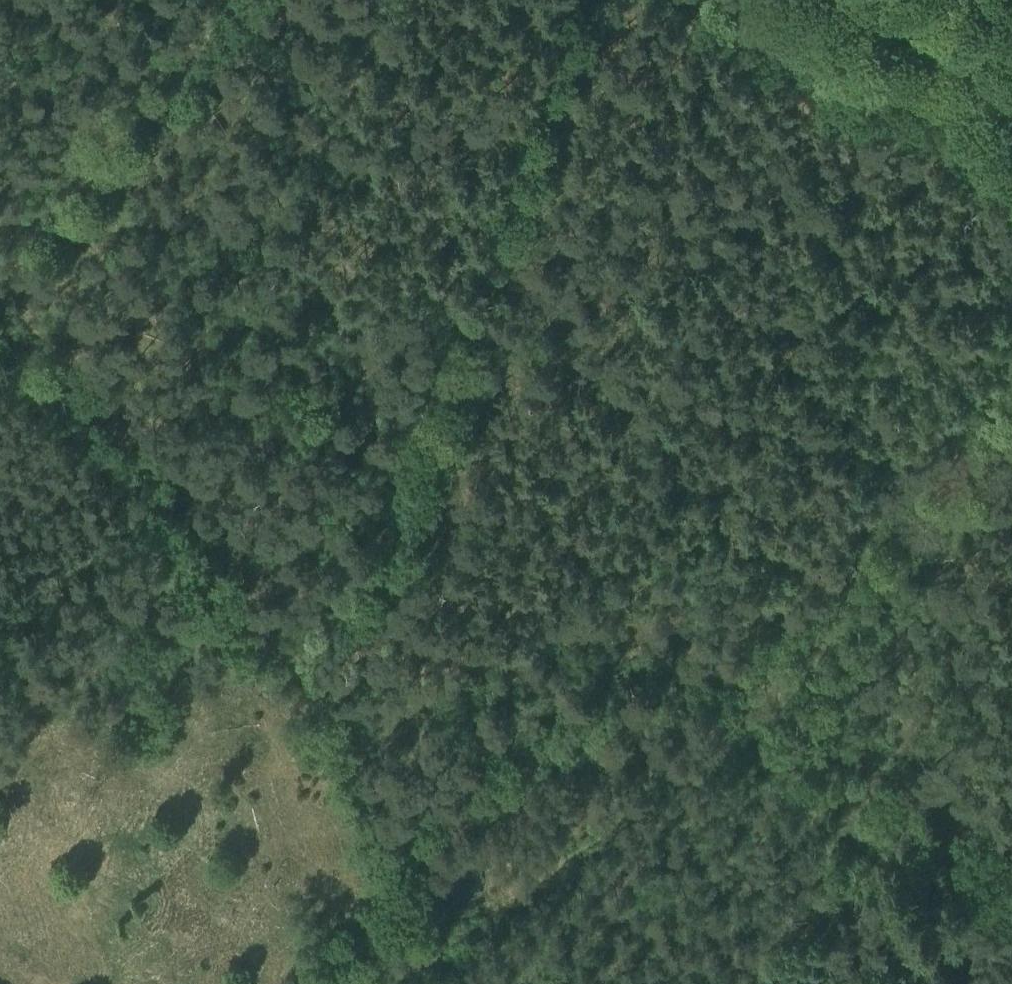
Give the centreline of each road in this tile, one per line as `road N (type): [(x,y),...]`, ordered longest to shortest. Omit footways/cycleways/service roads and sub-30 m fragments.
road 1 (track): [(210,0),(0,217)]
road 2 (track): [(833,0),(1011,101)]

